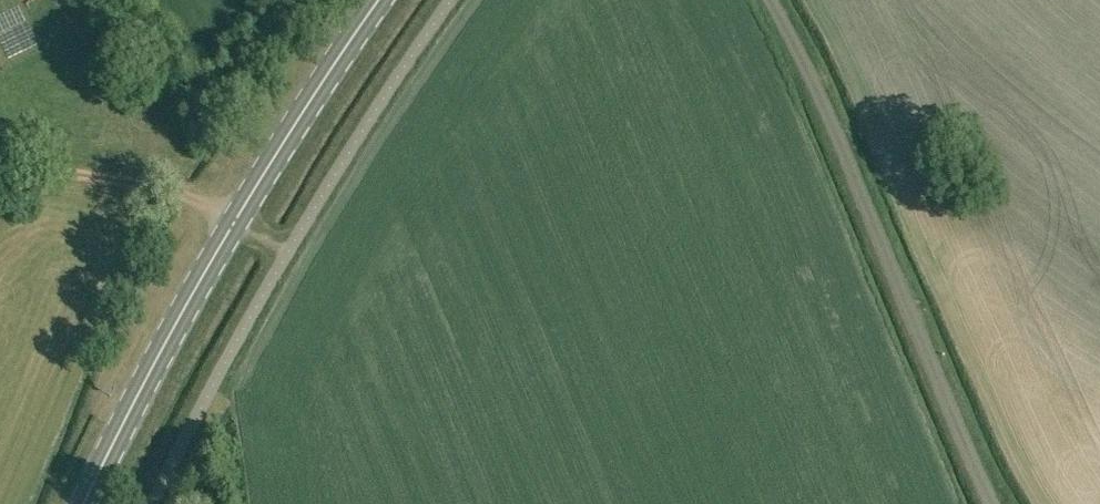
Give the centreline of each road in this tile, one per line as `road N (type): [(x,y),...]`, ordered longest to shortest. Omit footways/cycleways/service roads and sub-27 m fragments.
road 1 (secondary): [(84,503),(282,134),(380,0)]
road 2 (unclassified): [(988,503),(763,0)]

